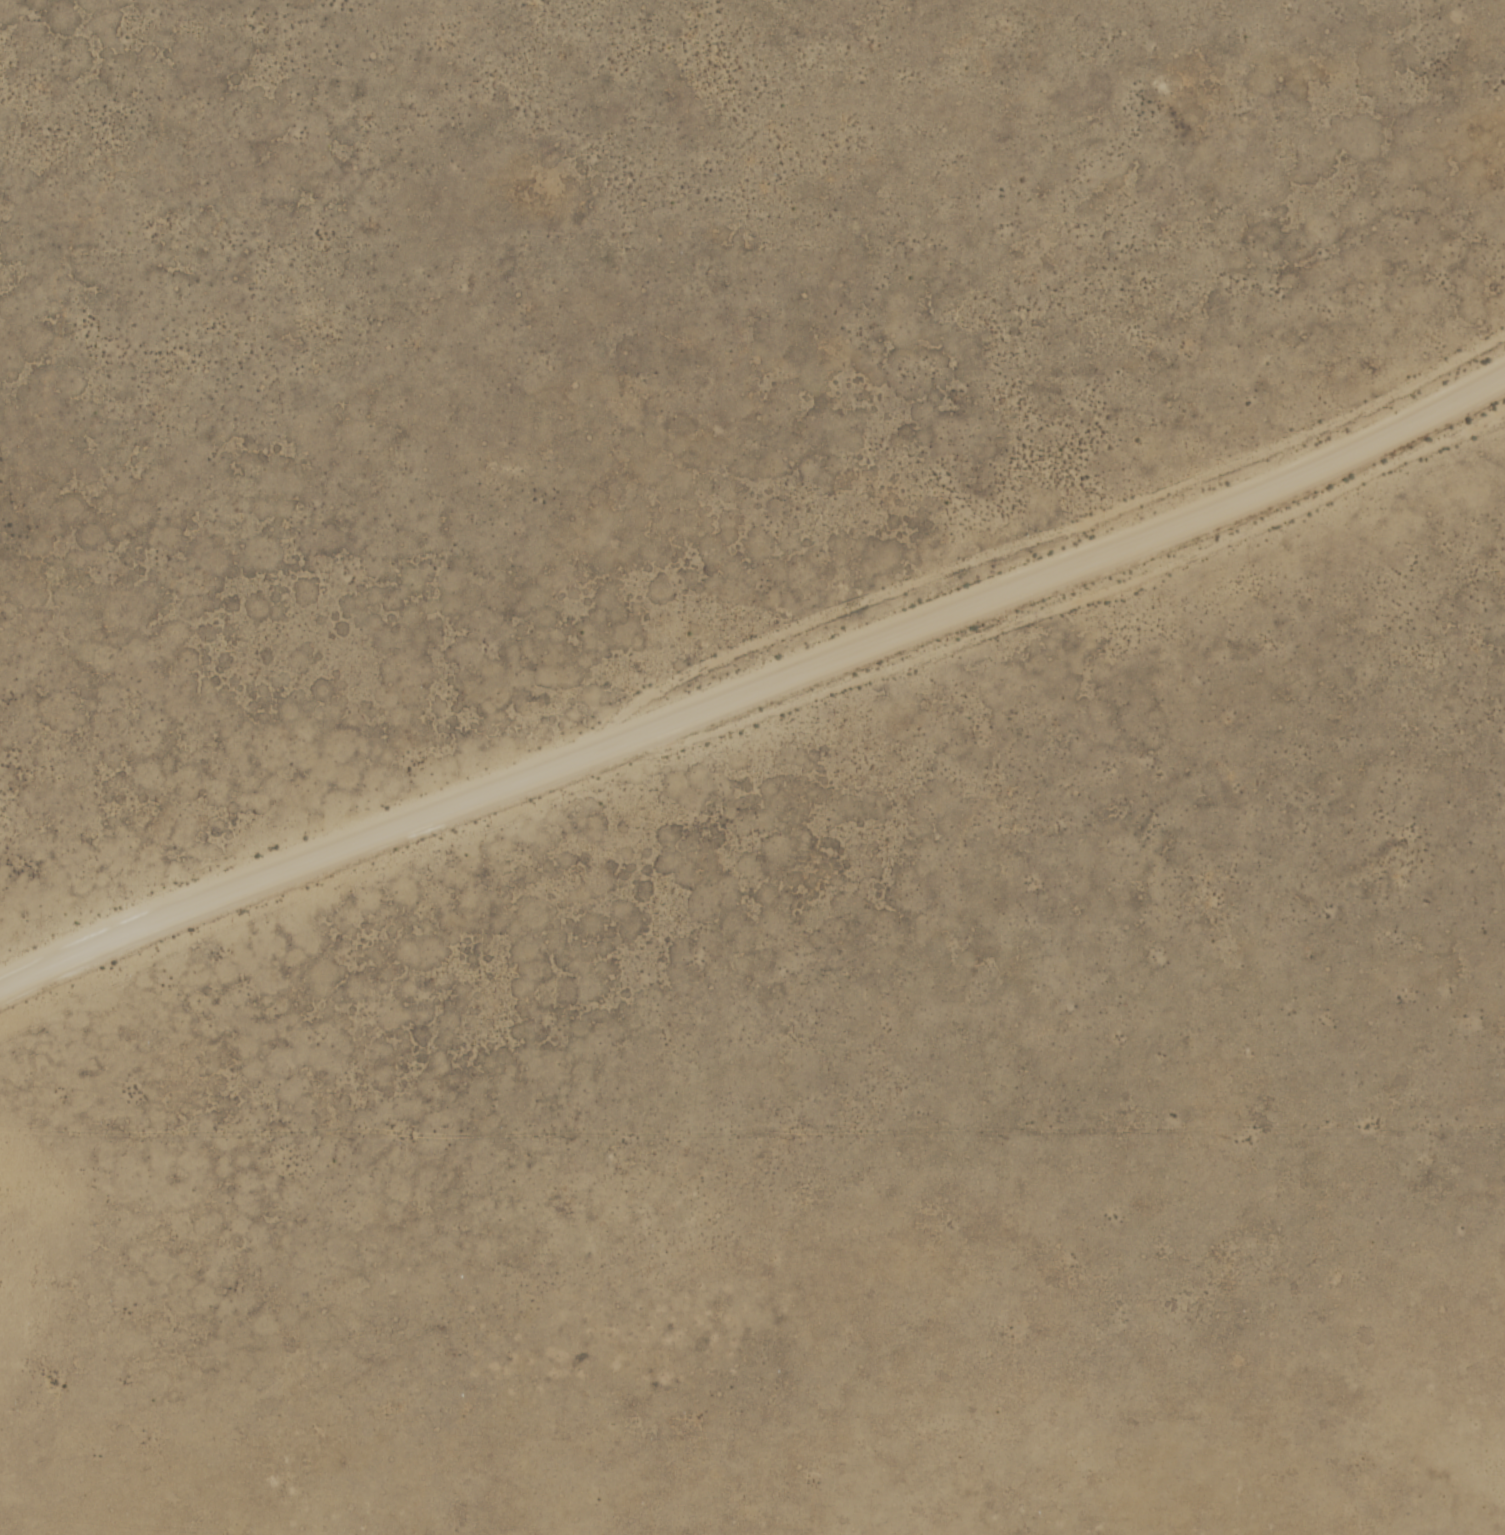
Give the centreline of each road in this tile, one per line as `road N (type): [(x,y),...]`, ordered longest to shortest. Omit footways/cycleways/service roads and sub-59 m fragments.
road 1 (residential): [(0,988),(121,932),(1268,487),(1383,440),(1504,376)]

